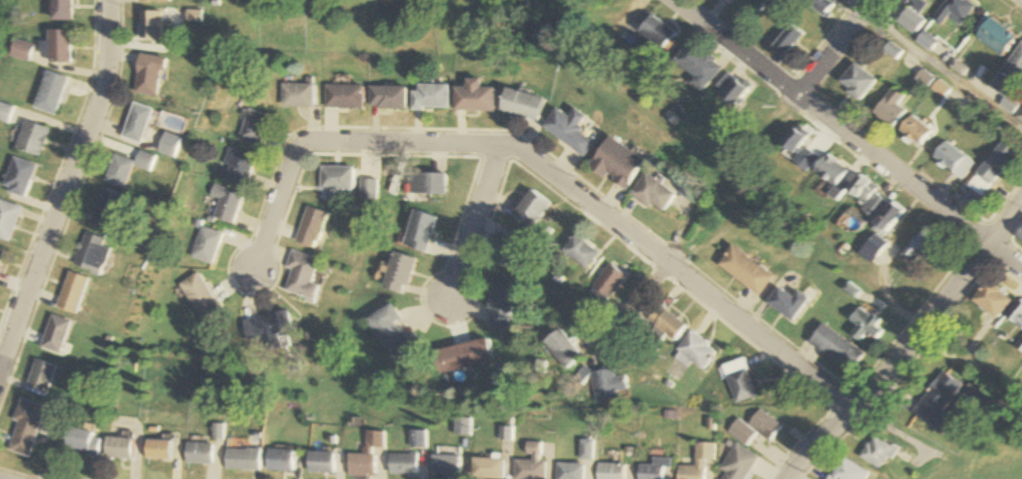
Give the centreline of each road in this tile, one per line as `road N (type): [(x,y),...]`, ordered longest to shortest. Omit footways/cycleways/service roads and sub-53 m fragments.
road 1 (residential): [(851,412),(526,150),(303,142)]
road 2 (residential): [(990,245),(678,0)]
road 3 (residential): [(0,366),(98,100),(106,0)]
road 4 (residential): [(990,245),(851,412),(783,478)]
road 5 (residential): [(501,146),(451,302)]
road 6 (residential): [(303,142),(251,276)]

